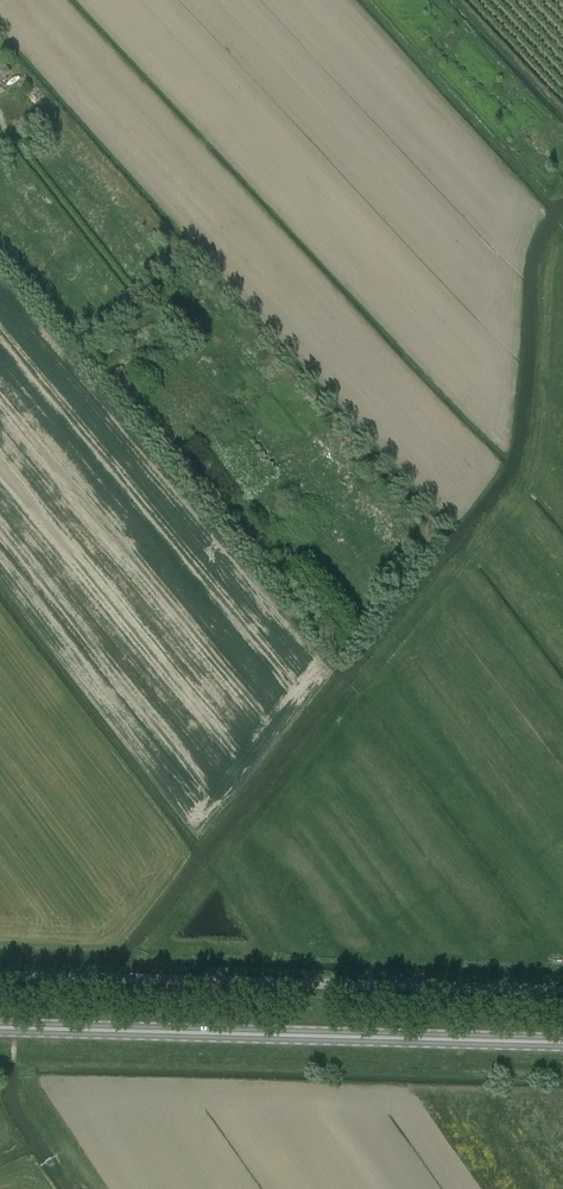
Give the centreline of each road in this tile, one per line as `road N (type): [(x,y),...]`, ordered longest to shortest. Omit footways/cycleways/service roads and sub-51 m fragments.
road 1 (primary): [(562,1045),(0,1028)]
road 2 (unclassified): [(0,982),(562,997)]

